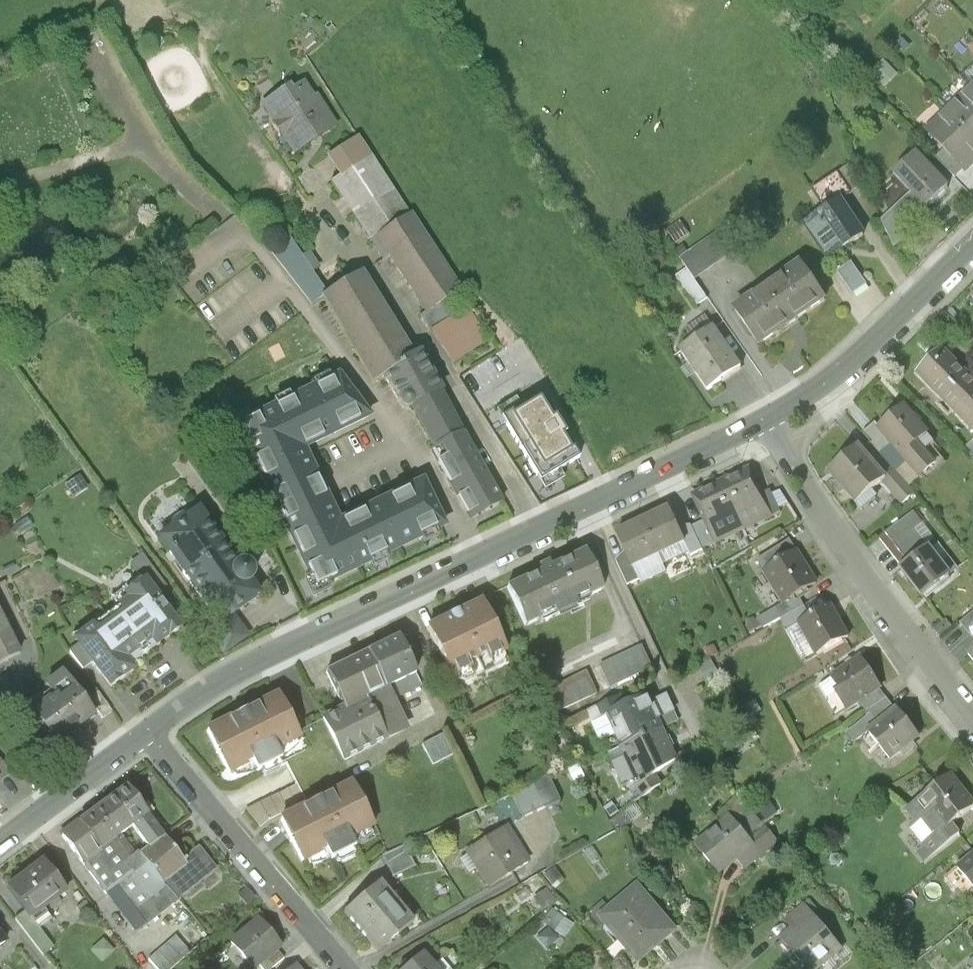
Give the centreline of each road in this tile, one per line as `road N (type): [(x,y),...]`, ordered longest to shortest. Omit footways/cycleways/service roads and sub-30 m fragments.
road 1 (tertiary): [(763,422),(285,648),(146,733)]
road 2 (residential): [(972,722),(763,422)]
road 3 (residential): [(348,968),(146,733)]
road 4 (tertiary): [(972,250),(858,364),(763,422)]
road 5 (tertiary): [(146,733),(0,843)]

